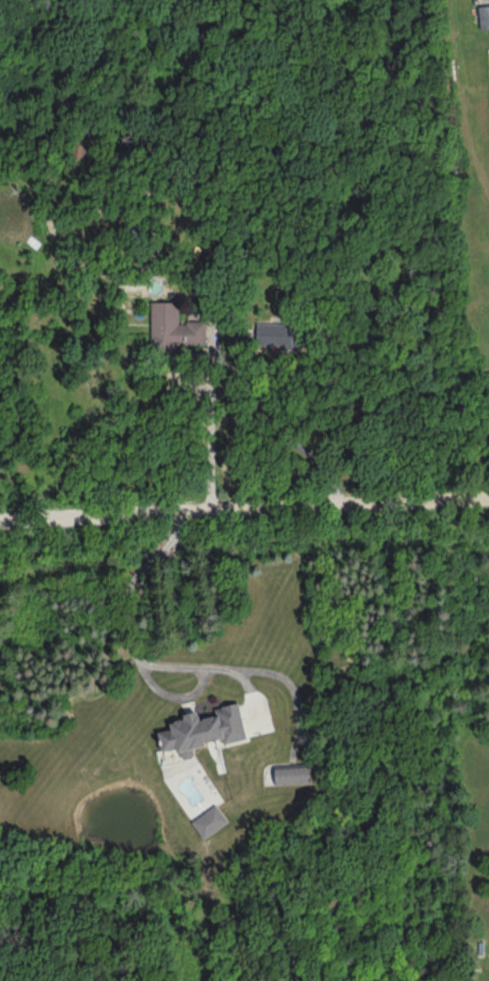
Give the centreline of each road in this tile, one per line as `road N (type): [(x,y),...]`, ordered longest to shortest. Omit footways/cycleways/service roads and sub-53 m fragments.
road 1 (residential): [(0,521),(488,499)]

